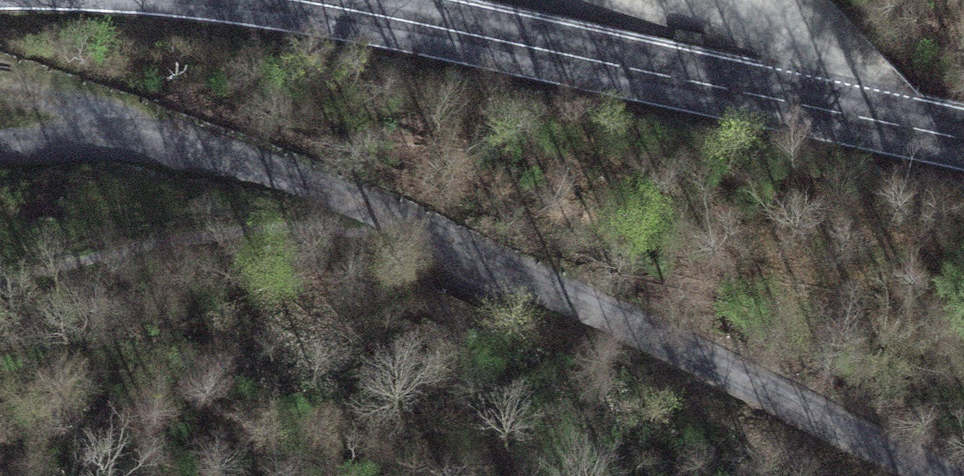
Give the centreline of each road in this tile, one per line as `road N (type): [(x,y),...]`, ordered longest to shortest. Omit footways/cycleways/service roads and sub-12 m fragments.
road 1 (unclassified): [(934,475),(376,208),(227,159),(96,143),(0,145)]
road 2 (primary): [(868,122),(285,0)]
road 3 (residential): [(630,0),(795,30),(826,53),(868,122)]

